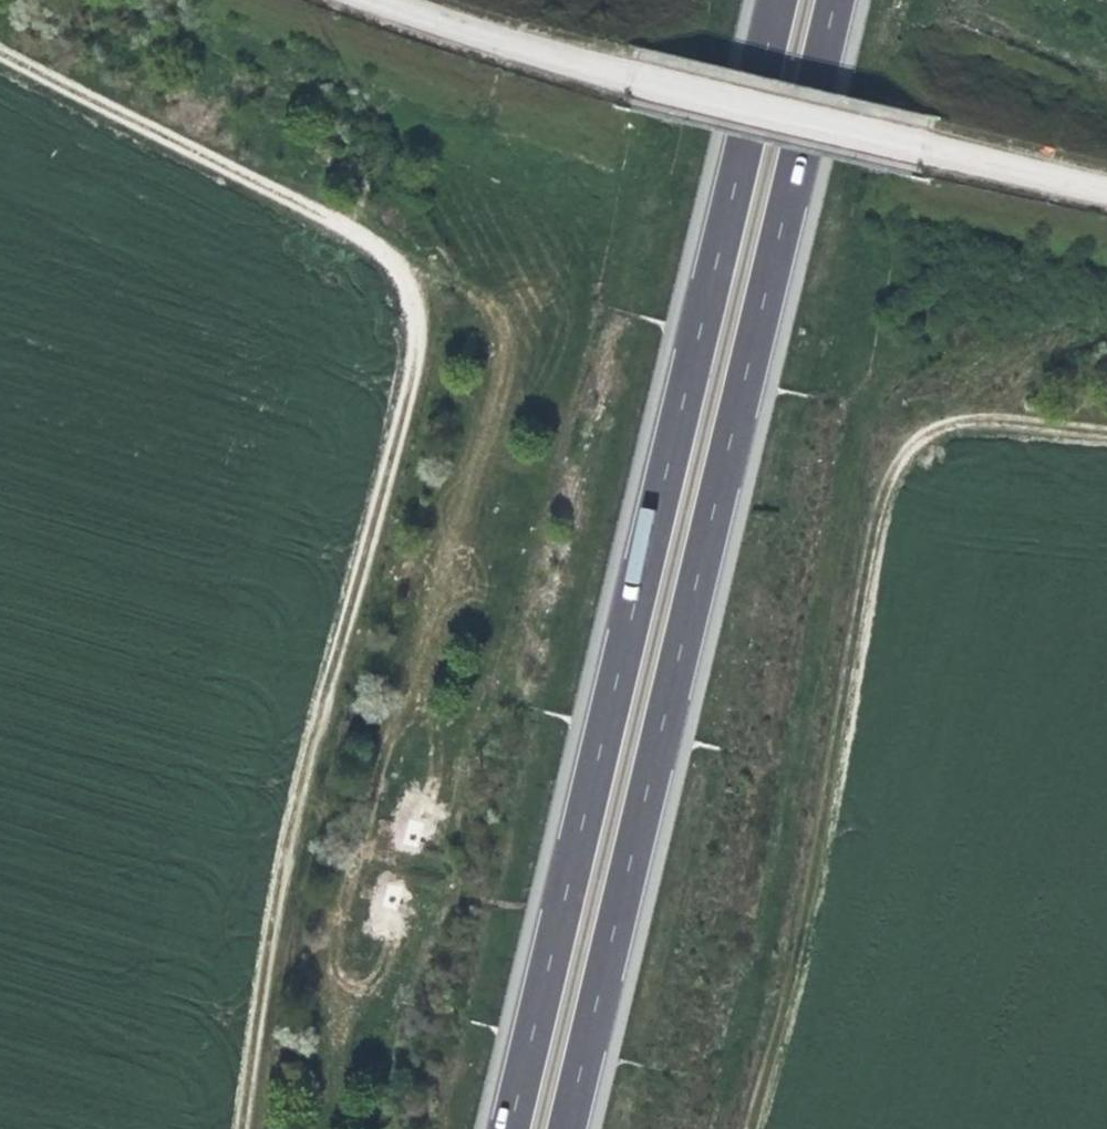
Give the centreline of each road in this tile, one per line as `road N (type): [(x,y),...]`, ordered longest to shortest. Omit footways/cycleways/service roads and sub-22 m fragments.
road 1 (track): [(241,1128),(276,910),(412,379),(418,322),(410,282),(389,251),(357,230),(0,48)]
road 2 (motorway): [(569,1128),(839,0)]
road 3 (motorway): [(772,0),(506,1128)]
road 4 (track): [(1106,433),(992,422),(949,428),(904,455),(884,503),(801,966),(757,1128)]
road 5 (unclassified): [(1106,193),(444,34),(353,0)]

